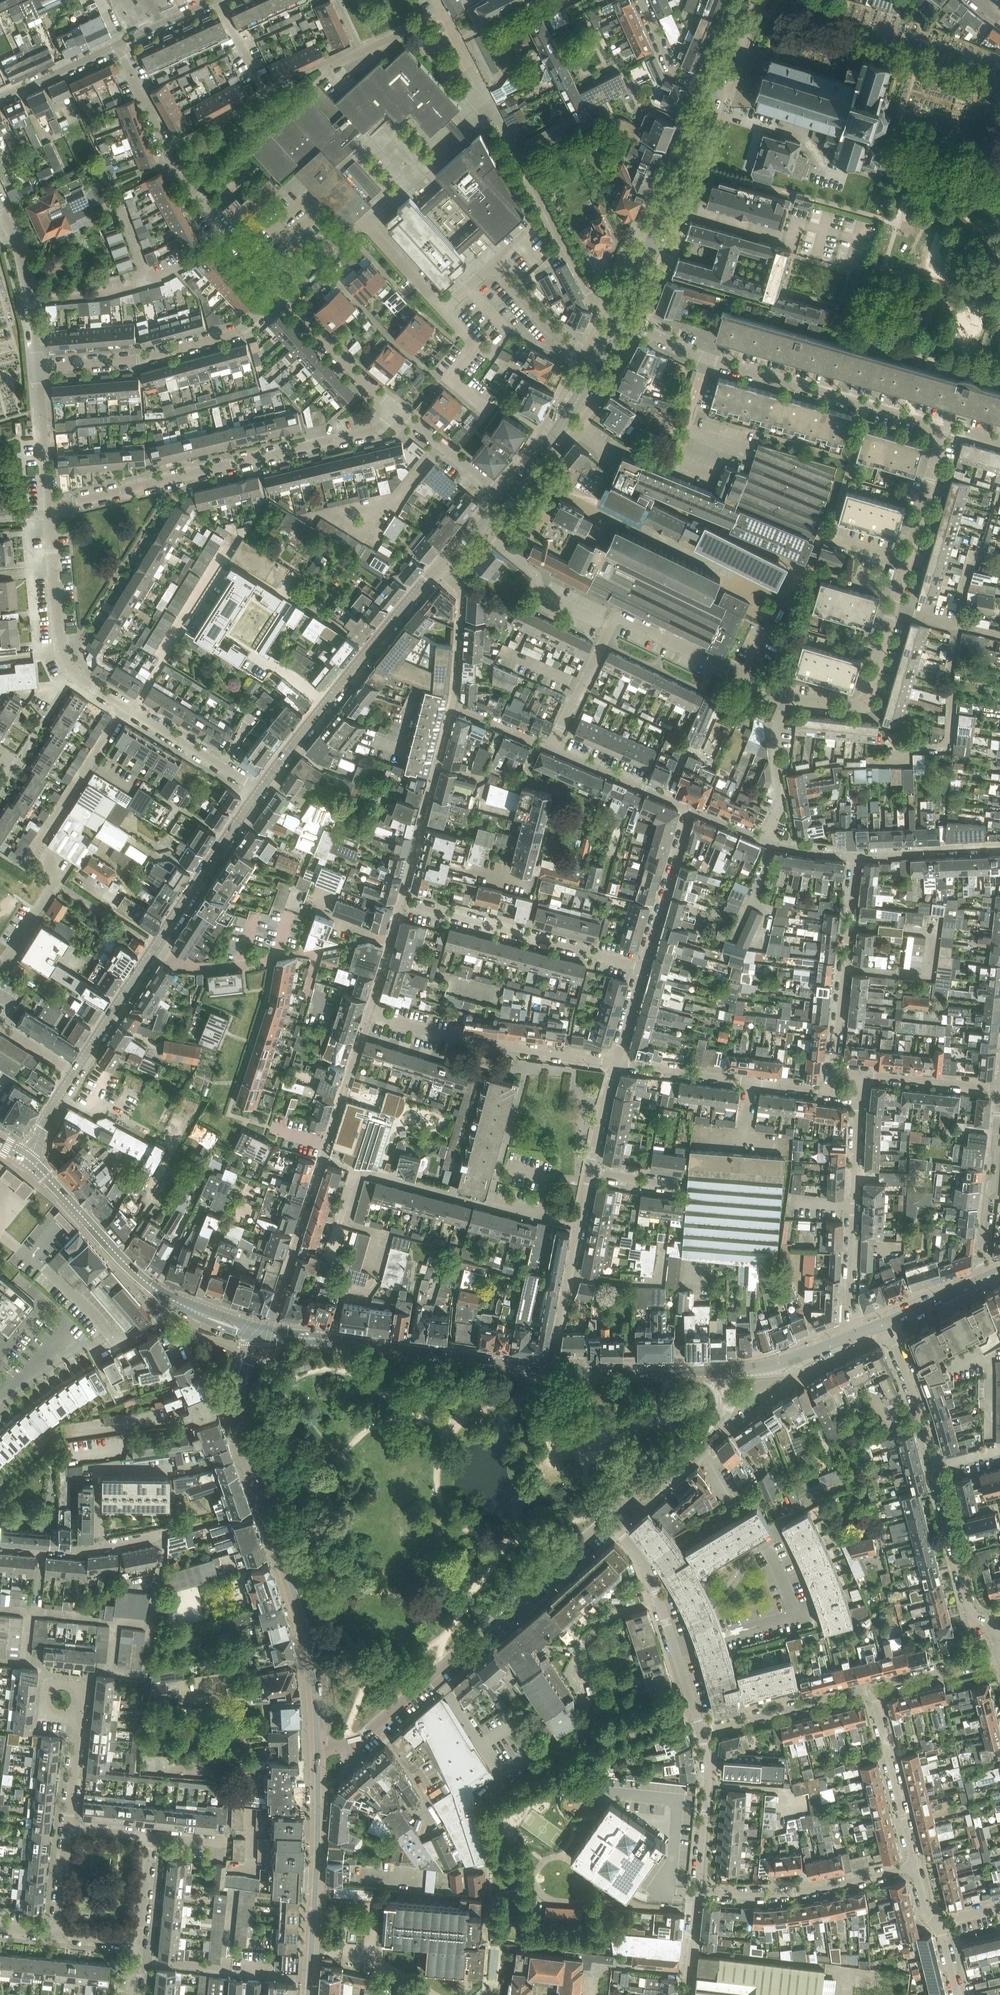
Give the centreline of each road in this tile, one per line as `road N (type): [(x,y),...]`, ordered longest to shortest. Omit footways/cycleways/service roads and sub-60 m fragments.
road 1 (unclassified): [(318,1745),(302,1621),(240,1429),(240,1394),(261,1338)]
road 2 (unclassified): [(318,1745),(352,1745),(604,1521)]
road 3 (residential): [(49,509),(379,428),(396,409)]
road 4 (residential): [(946,426),(699,355),(619,317)]
road 5 (residential): [(266,1329),(367,1013)]
road 6 (residential): [(996,1622),(972,1614),(922,1413),(888,1322)]
road 7 (tertiary): [(260,790),(438,573)]
road 8 (residential): [(38,368),(138,360),(241,331),(282,294)]
road 9 (residential): [(367,1013),(482,1045),(617,1063)]
road 10 (residential): [(644,968),(400,902)]
road 11 (tertiary): [(619,317),(714,88)]
road 12 (residential): [(859,1097),(848,1338)]
road 13 (unclassified): [(309,1976),(318,1745)]
road 14 (residential): [(127,709),(84,682),(65,657),(49,509)]
road 15 (residential): [(579,1222),(357,1170)]
road 16 (tertiary): [(330,1340),(551,1369)]
road 17 (residential): [(698,1892),(795,1893),(915,1866)]
road 18 (residential): [(856,855),(834,1071)]
road 19 (residential): [(617,1063),(832,1093)]
road 20 (residential): [(226,230),(172,165),(119,44)]
road 21 (tertiary): [(181,1303),(137,1274),(27,1159)]
road 22 (residential): [(452,704),(400,902)]
road 23 (unclassified): [(604,1521),(719,1419),(724,1370)]
road 24 (unclassified): [(619,317),(590,300),(514,153)]
road 25 (residential): [(789,697),(623,618),(610,625)]
road 26 (residential): [(977,1283),(999,1094)]
road 27 (residential): [(674,1649),(791,1614),(768,1550)]
road 28 (unclassified): [(127,709),(23,868)]
road 29 (residential): [(946,426),(893,608)]
road 30 (tertiary): [(155,947),(260,790)]
road 31 (residential): [(873,1690),(915,1866)]
road 32 (residential): [(873,1690),(702,1732)]
road 33 (residential): [(893,608),(865,703),(789,697)]
road 34 (residential): [(155,947),(195,968),(323,948)]
road 35 (tertiary): [(551,1369),(724,1370)]
road 36 (residential): [(610,625),(541,592),(537,575),(481,525)]
road 37 (tertiary): [(503,498),(557,431),(598,359)]
road 38 (residential): [(644,968),(689,808)]
road 39 (residential): [(396,409),(282,294)]
road 40 (unclassified): [(0,1544),(96,1547),(160,1534)]
road 41 (residential): [(702,1732),(709,1771),(698,1892)]
road 42 (residential): [(260,790),(127,709)]
road 43 (residential): [(551,747),(689,808)]
road 44 (residential): [(551,1369),(579,1222)]
road 45 (tertiary): [(73,1072),(155,947)]
road 46 (residential): [(674,1649),(647,1568),(604,1521)]
road 47 (residential): [(766,840),(779,806),(774,739),(789,697)]
road 48 (unclassified): [(598,359),(562,342),(492,265)]
road 49 (residential): [(856,855),(999,846)]
road 50 (residential): [(438,573),(462,592),(452,704)]
road 51 (residential): [(316,82),(441,14)]
road 52 (residential): [(488,412),(448,381),(474,348),(442,311)]
road 53 (residential): [(49,509),(38,368)]
road 54 (residential): [(503,498),(396,409)]
road 55 (residential): [(999,1088),(861,1074)]
road 56 (residential): [(551,747),(610,625)]
road 57 (unclassified): [(0,967),(57,875),(48,870),(57,856)]
road 58 (residential): [(0,99),(119,44)]
road 59 (residential): [(999,1658),(873,1690)]
road 60 (tertiary): [(724,1370),(798,1358),(848,1338)]
road 61 (unclassified): [(641,0),(671,67),(714,88)]

